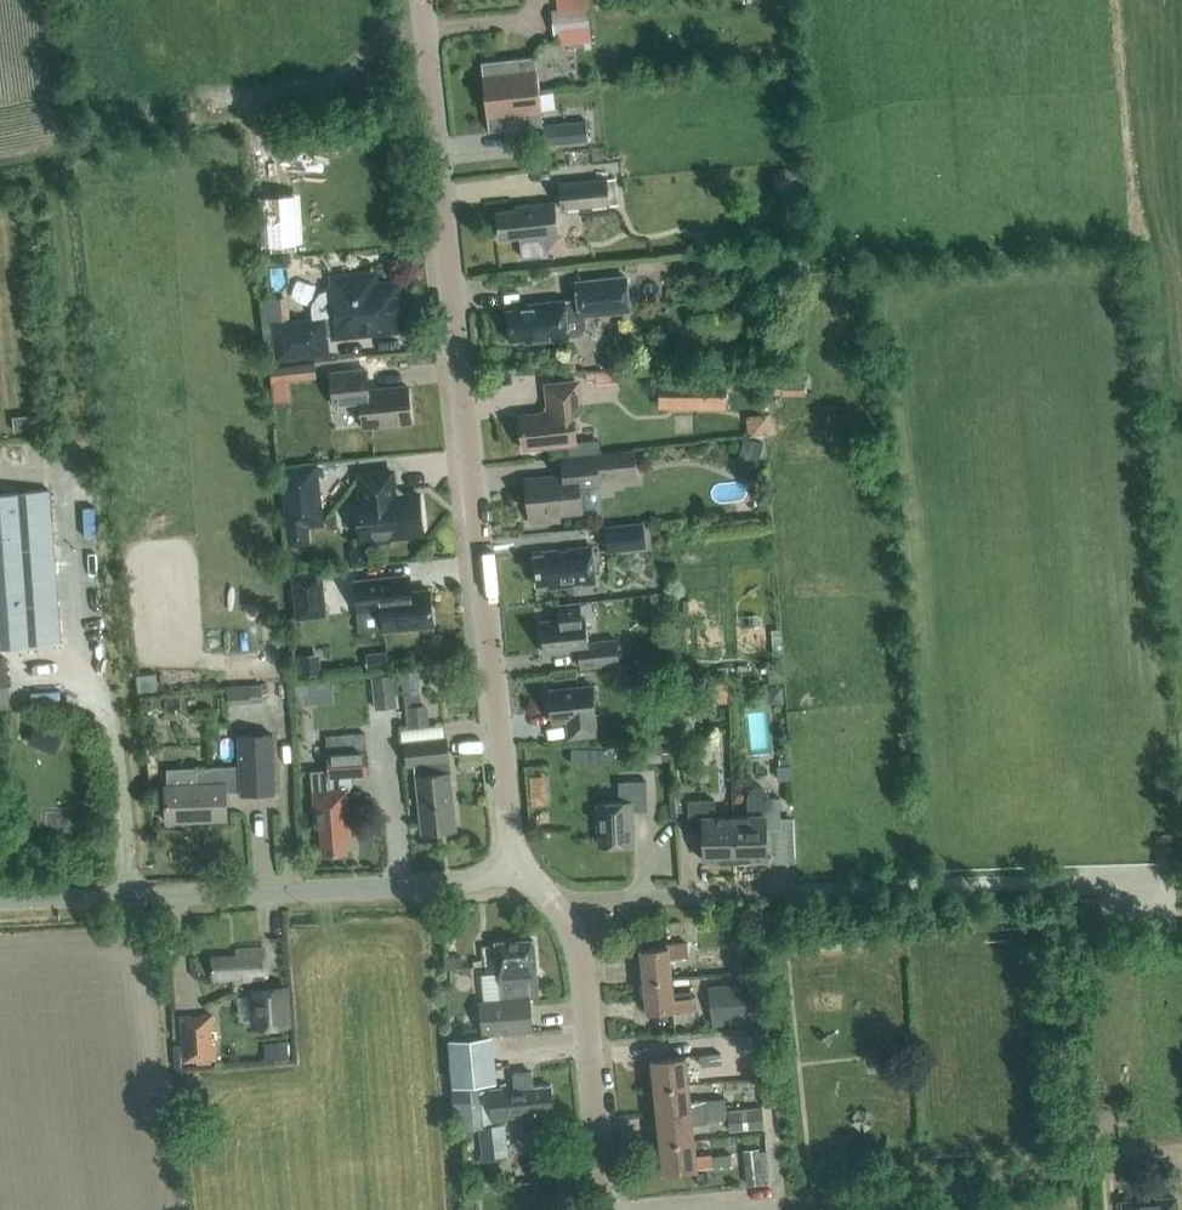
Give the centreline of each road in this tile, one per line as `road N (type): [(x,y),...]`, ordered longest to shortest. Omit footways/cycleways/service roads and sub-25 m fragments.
road 1 (tertiary): [(520,864),(507,813),(422,0)]
road 2 (residential): [(561,911),(603,899),(1105,877)]
road 3 (unclassified): [(0,902),(449,885),(520,864)]
road 4 (residential): [(748,1209),(912,1196),(1082,1165)]
road 5 (tertiary): [(607,1209),(581,958),(561,911)]

